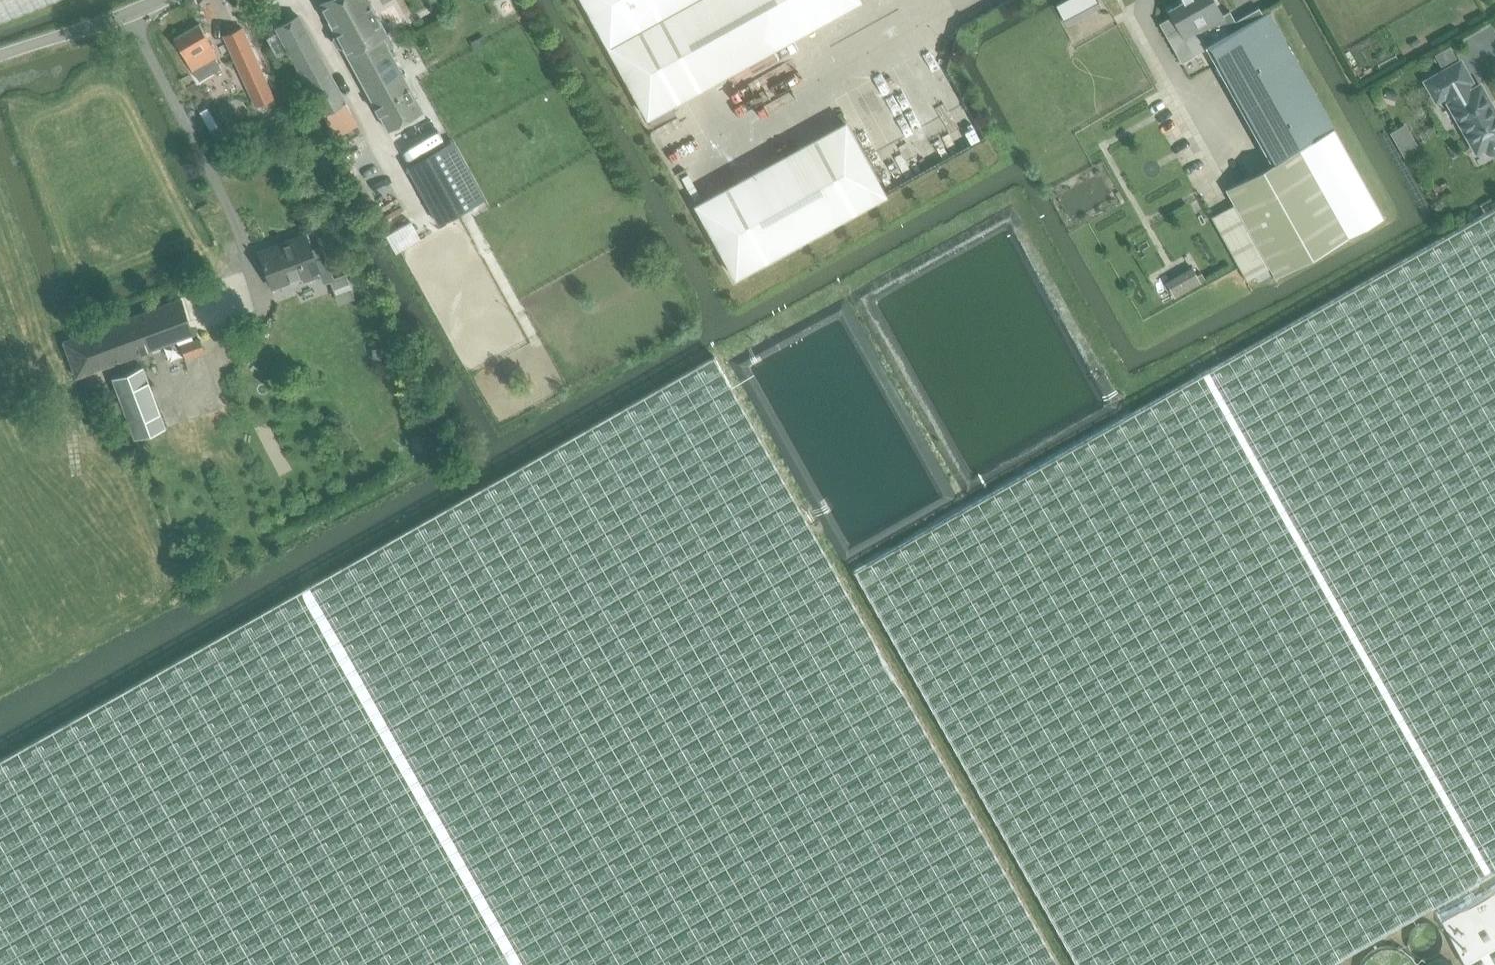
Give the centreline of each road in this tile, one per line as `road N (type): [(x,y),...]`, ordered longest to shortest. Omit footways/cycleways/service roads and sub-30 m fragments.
road 1 (unclassified): [(0,57),(161,0)]

